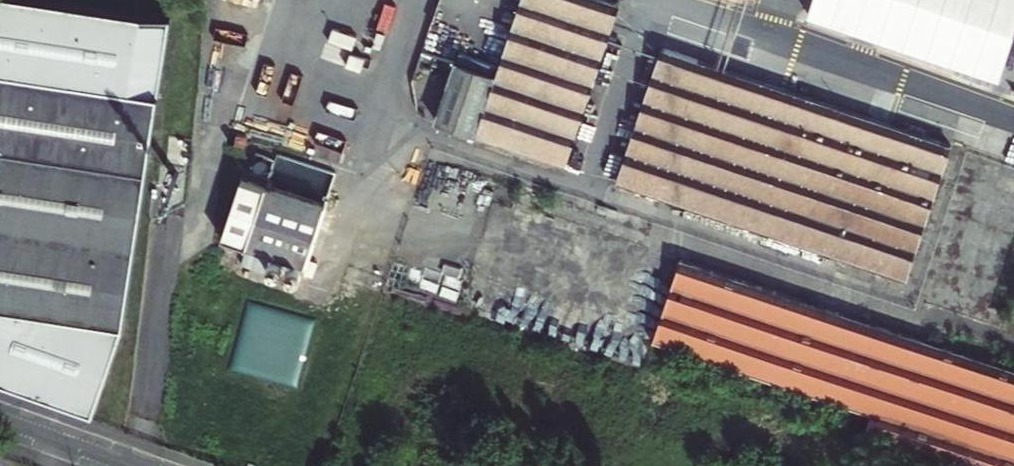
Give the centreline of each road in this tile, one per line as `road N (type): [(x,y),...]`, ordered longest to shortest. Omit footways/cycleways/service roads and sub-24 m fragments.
road 1 (residential): [(131,465),(0,420)]

